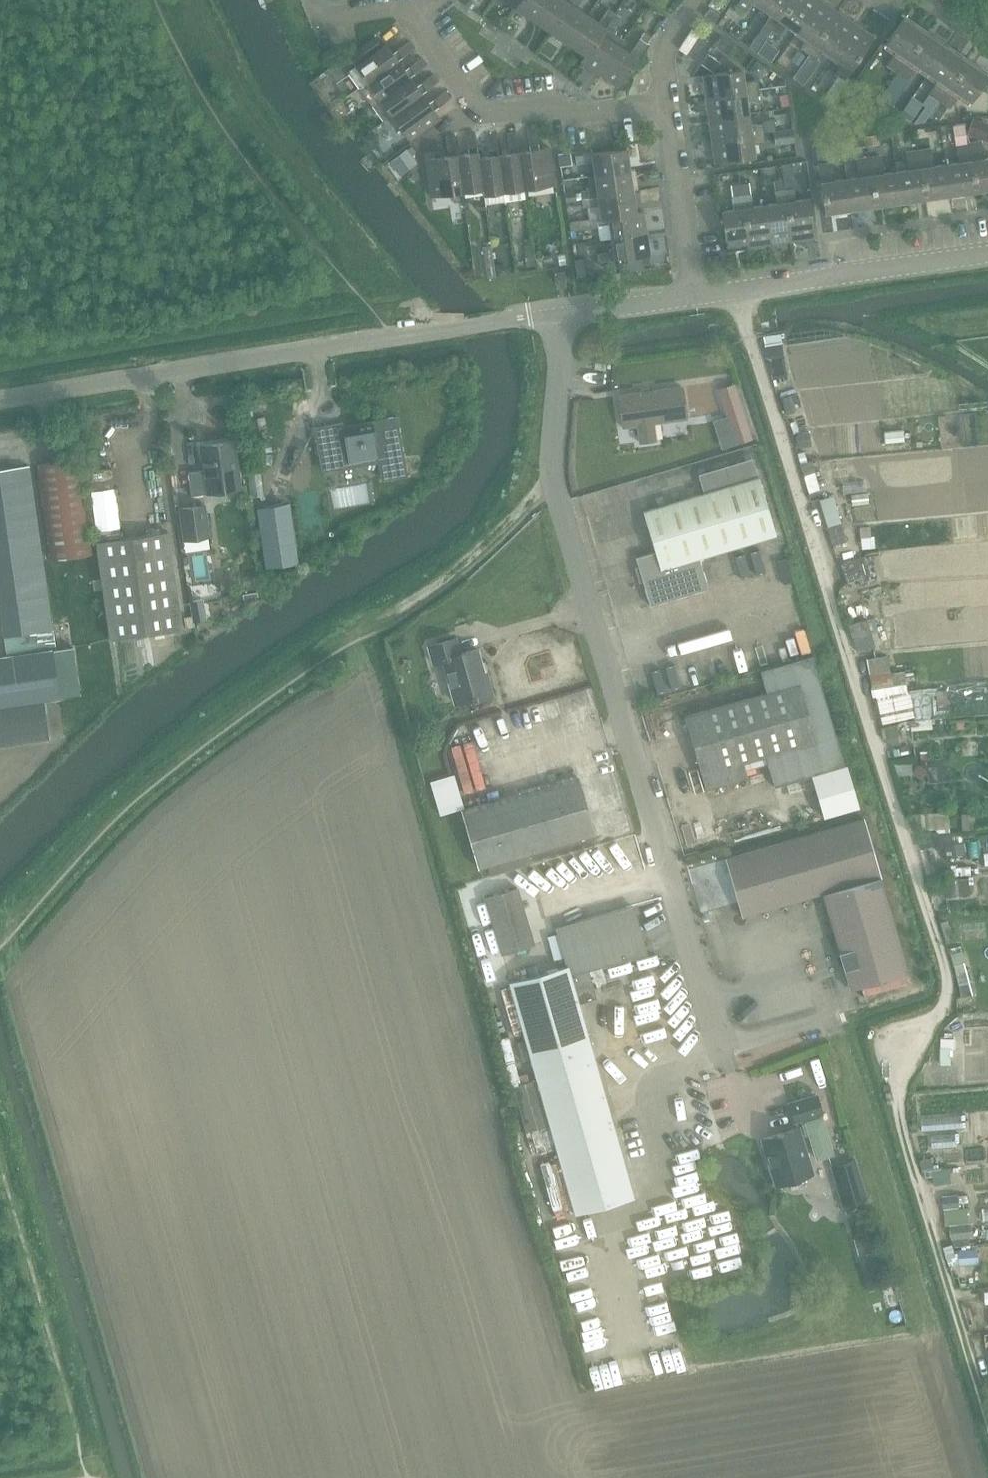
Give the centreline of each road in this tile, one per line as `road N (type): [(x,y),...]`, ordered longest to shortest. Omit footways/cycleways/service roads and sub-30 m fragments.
road 1 (track): [(734,289),(946,969),(945,1006),(905,1065),(897,1099),(987,1414)]
road 2 (unclassified): [(722,1052),(553,482),(559,313)]
road 3 (tertiary): [(0,400),(559,313)]
road 4 (residential): [(665,101),(593,113),(559,103),(482,109),(408,12),(335,17),(313,0)]
road 5 (tertiary): [(695,296),(987,254)]
road 6 (track): [(357,639),(454,572),(553,482)]
road 7 (residential): [(695,296),(665,101)]
road 8 (tertiary): [(559,313),(695,296)]

